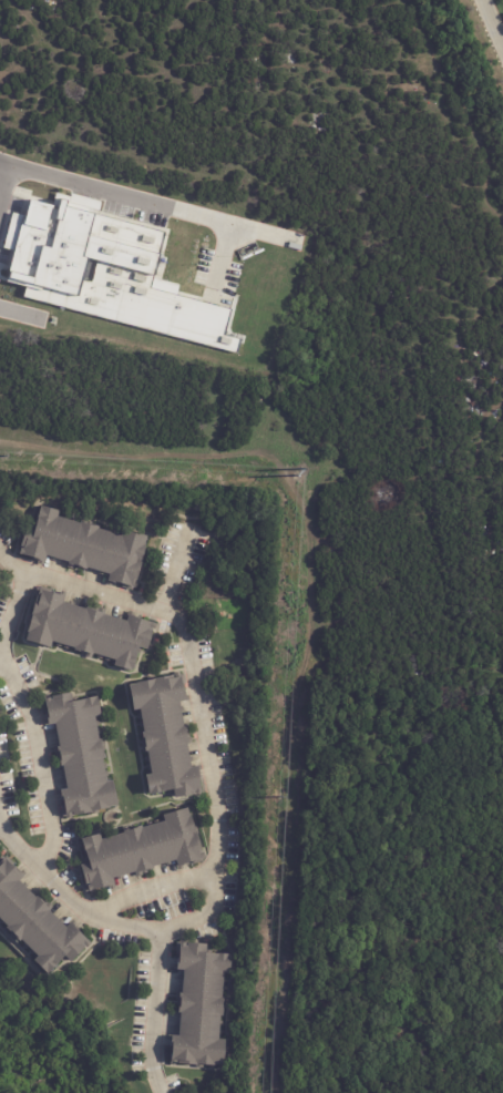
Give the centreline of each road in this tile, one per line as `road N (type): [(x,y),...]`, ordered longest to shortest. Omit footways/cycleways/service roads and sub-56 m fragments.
road 1 (residential): [(163,611),(182,622),(216,796),(215,891),(206,917),(161,931),(96,918),(0,829)]
road 2 (residential): [(24,574),(163,611),(187,530)]
road 3 (residential): [(2,661),(35,722),(53,837),(39,868)]
road 4 (residential): [(161,931),(154,1065),(164,1092)]
road 5 (residential): [(0,662),(24,574),(0,549)]

